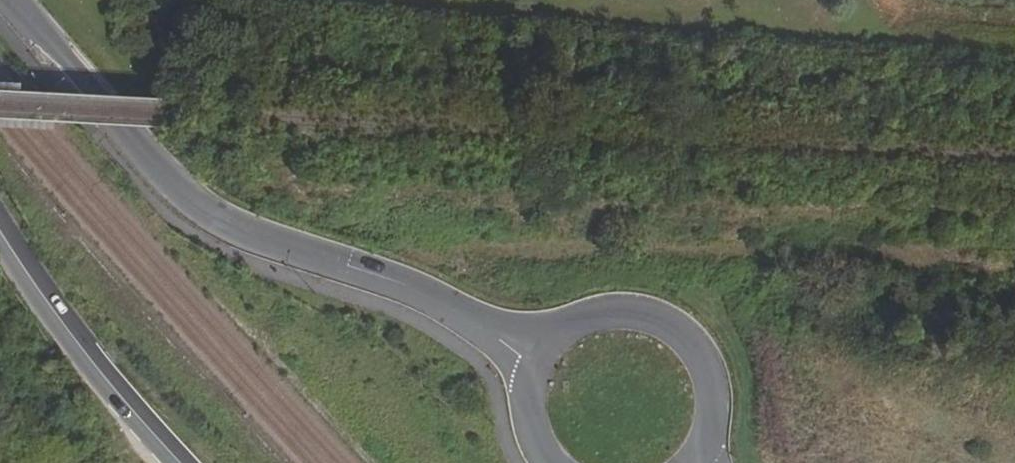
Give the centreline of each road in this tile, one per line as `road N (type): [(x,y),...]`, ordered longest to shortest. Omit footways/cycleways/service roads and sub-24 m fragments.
road 1 (unclassified): [(537,356),(446,303),(252,234),(202,208),(151,161),(13,0)]
road 2 (unclassified): [(688,462),(709,416),(709,388),(684,338),(661,321),(606,311),(555,334),(537,356)]
road 3 (unclassified): [(0,228),(59,320),(183,462)]

